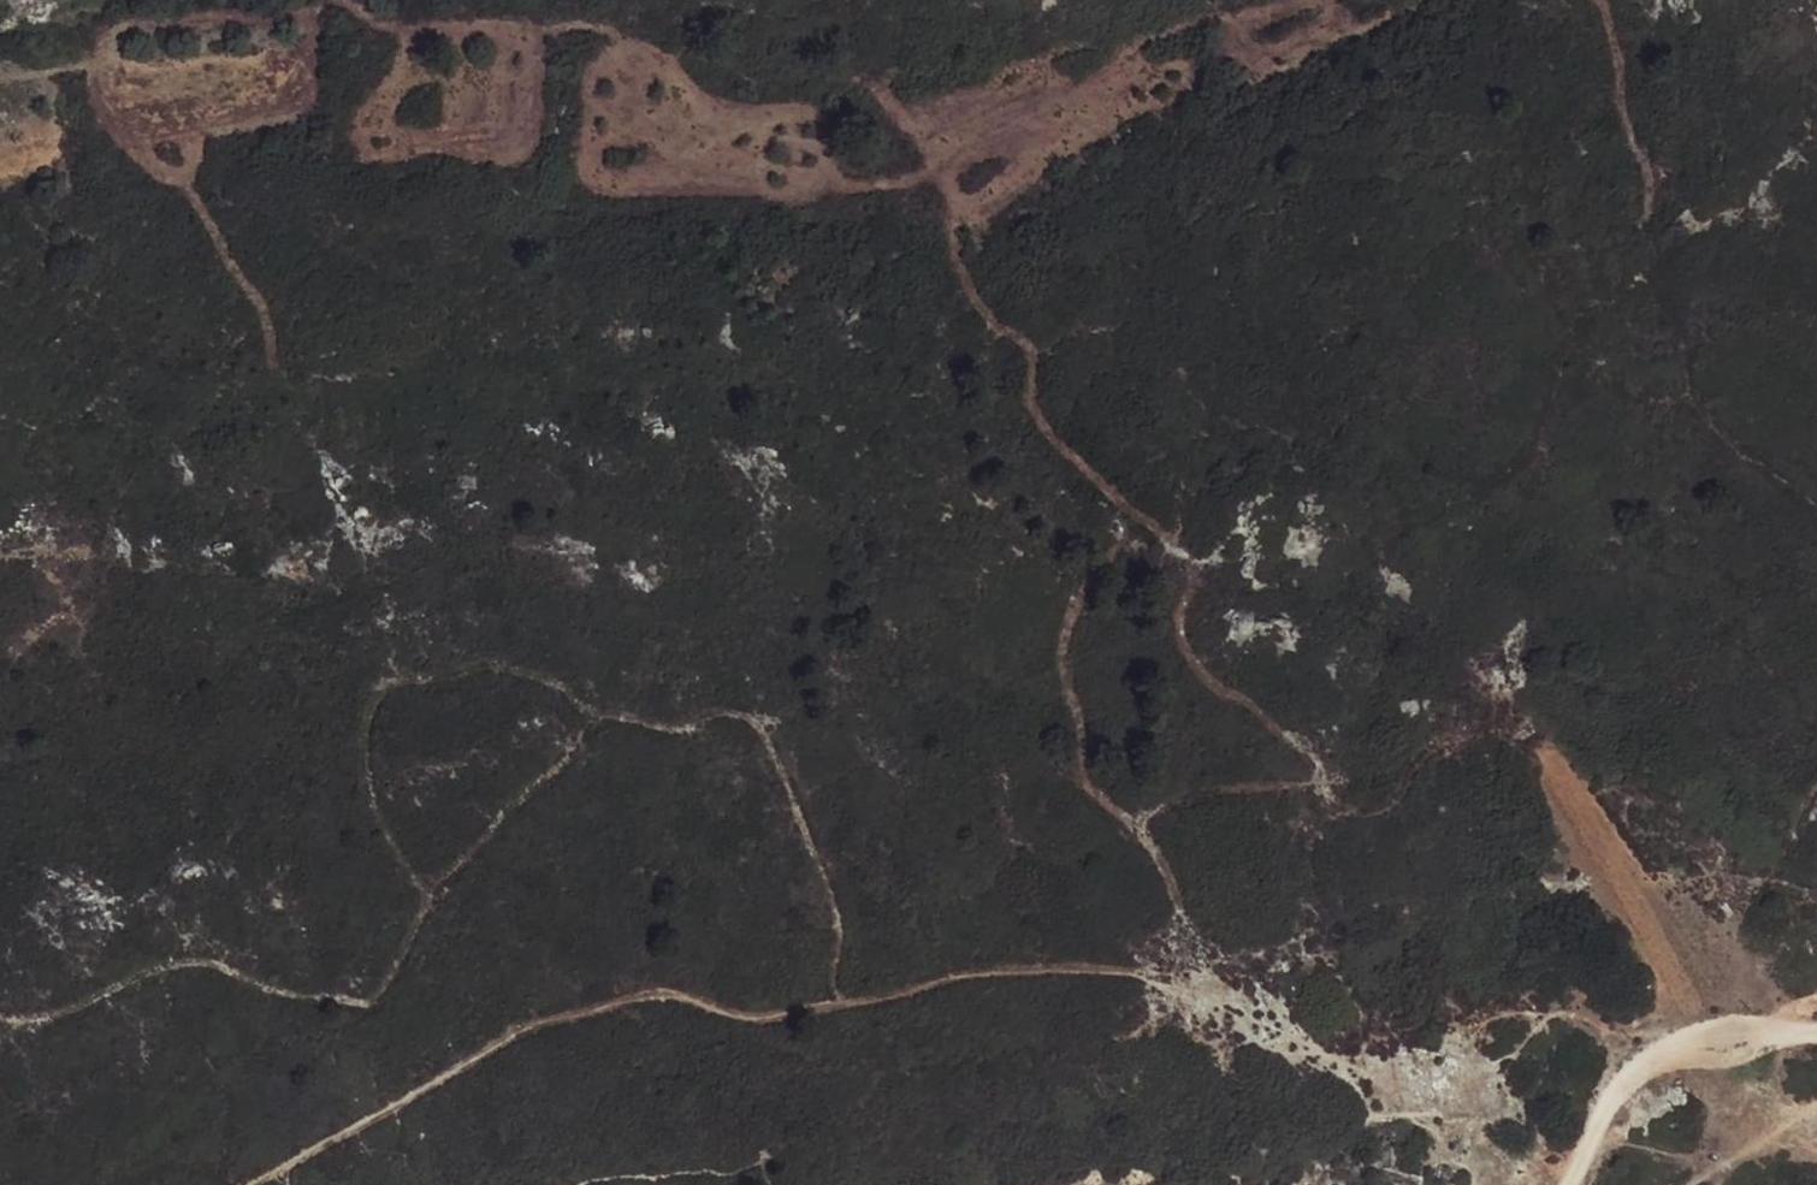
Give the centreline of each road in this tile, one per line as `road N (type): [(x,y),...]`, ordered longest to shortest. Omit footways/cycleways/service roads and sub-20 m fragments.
road 1 (track): [(1816,1030),(1705,1033),(1614,1076),(1571,1184)]

